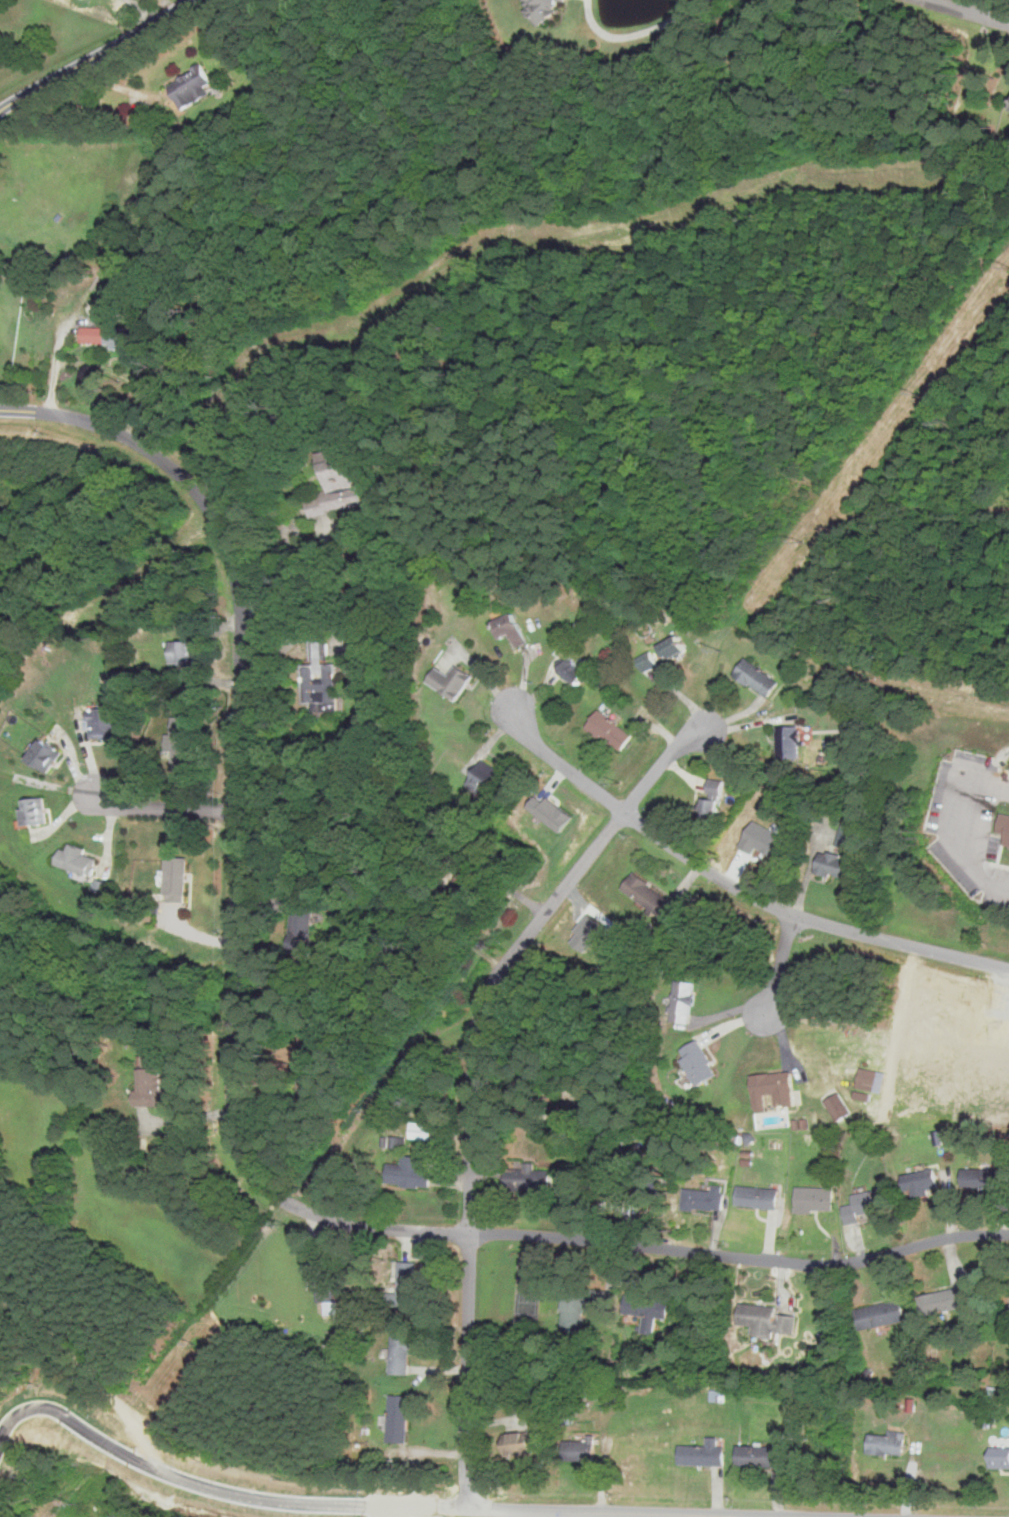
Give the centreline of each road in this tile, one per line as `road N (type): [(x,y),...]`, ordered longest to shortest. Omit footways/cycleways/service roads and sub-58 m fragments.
road 1 (residential): [(0,410),(90,421),(149,449),(202,500),(231,564),(243,648),(232,1106),(250,1169),(282,1199),(345,1221),(823,1265),(1008,1236)]
road 2 (residential): [(462,1504),(471,1076),(480,1015),(509,957),(681,744),(705,728)]
road 3 (residential): [(1008,967),(794,917),(623,812),(531,738),(514,710)]
road 4 (residential): [(800,1516),(367,1498)]
road 5 (residential): [(0,112),(188,0)]
road 6 (residential): [(93,793),(111,805),(239,810)]

